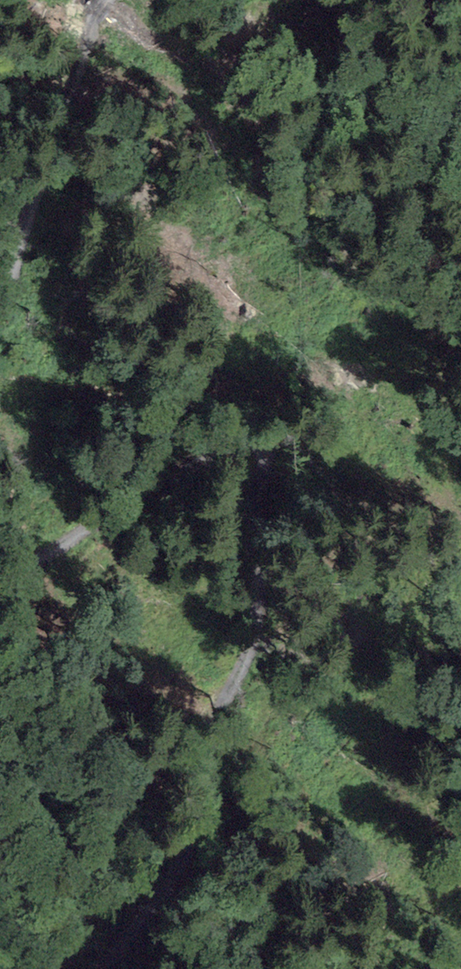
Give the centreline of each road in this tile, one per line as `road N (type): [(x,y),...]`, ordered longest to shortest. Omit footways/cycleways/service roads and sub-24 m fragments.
road 1 (track): [(102,968),(191,844),(202,814),(223,707),(256,630),(266,442),(242,437),(0,575)]
road 2 (track): [(0,314),(90,21),(106,0)]

